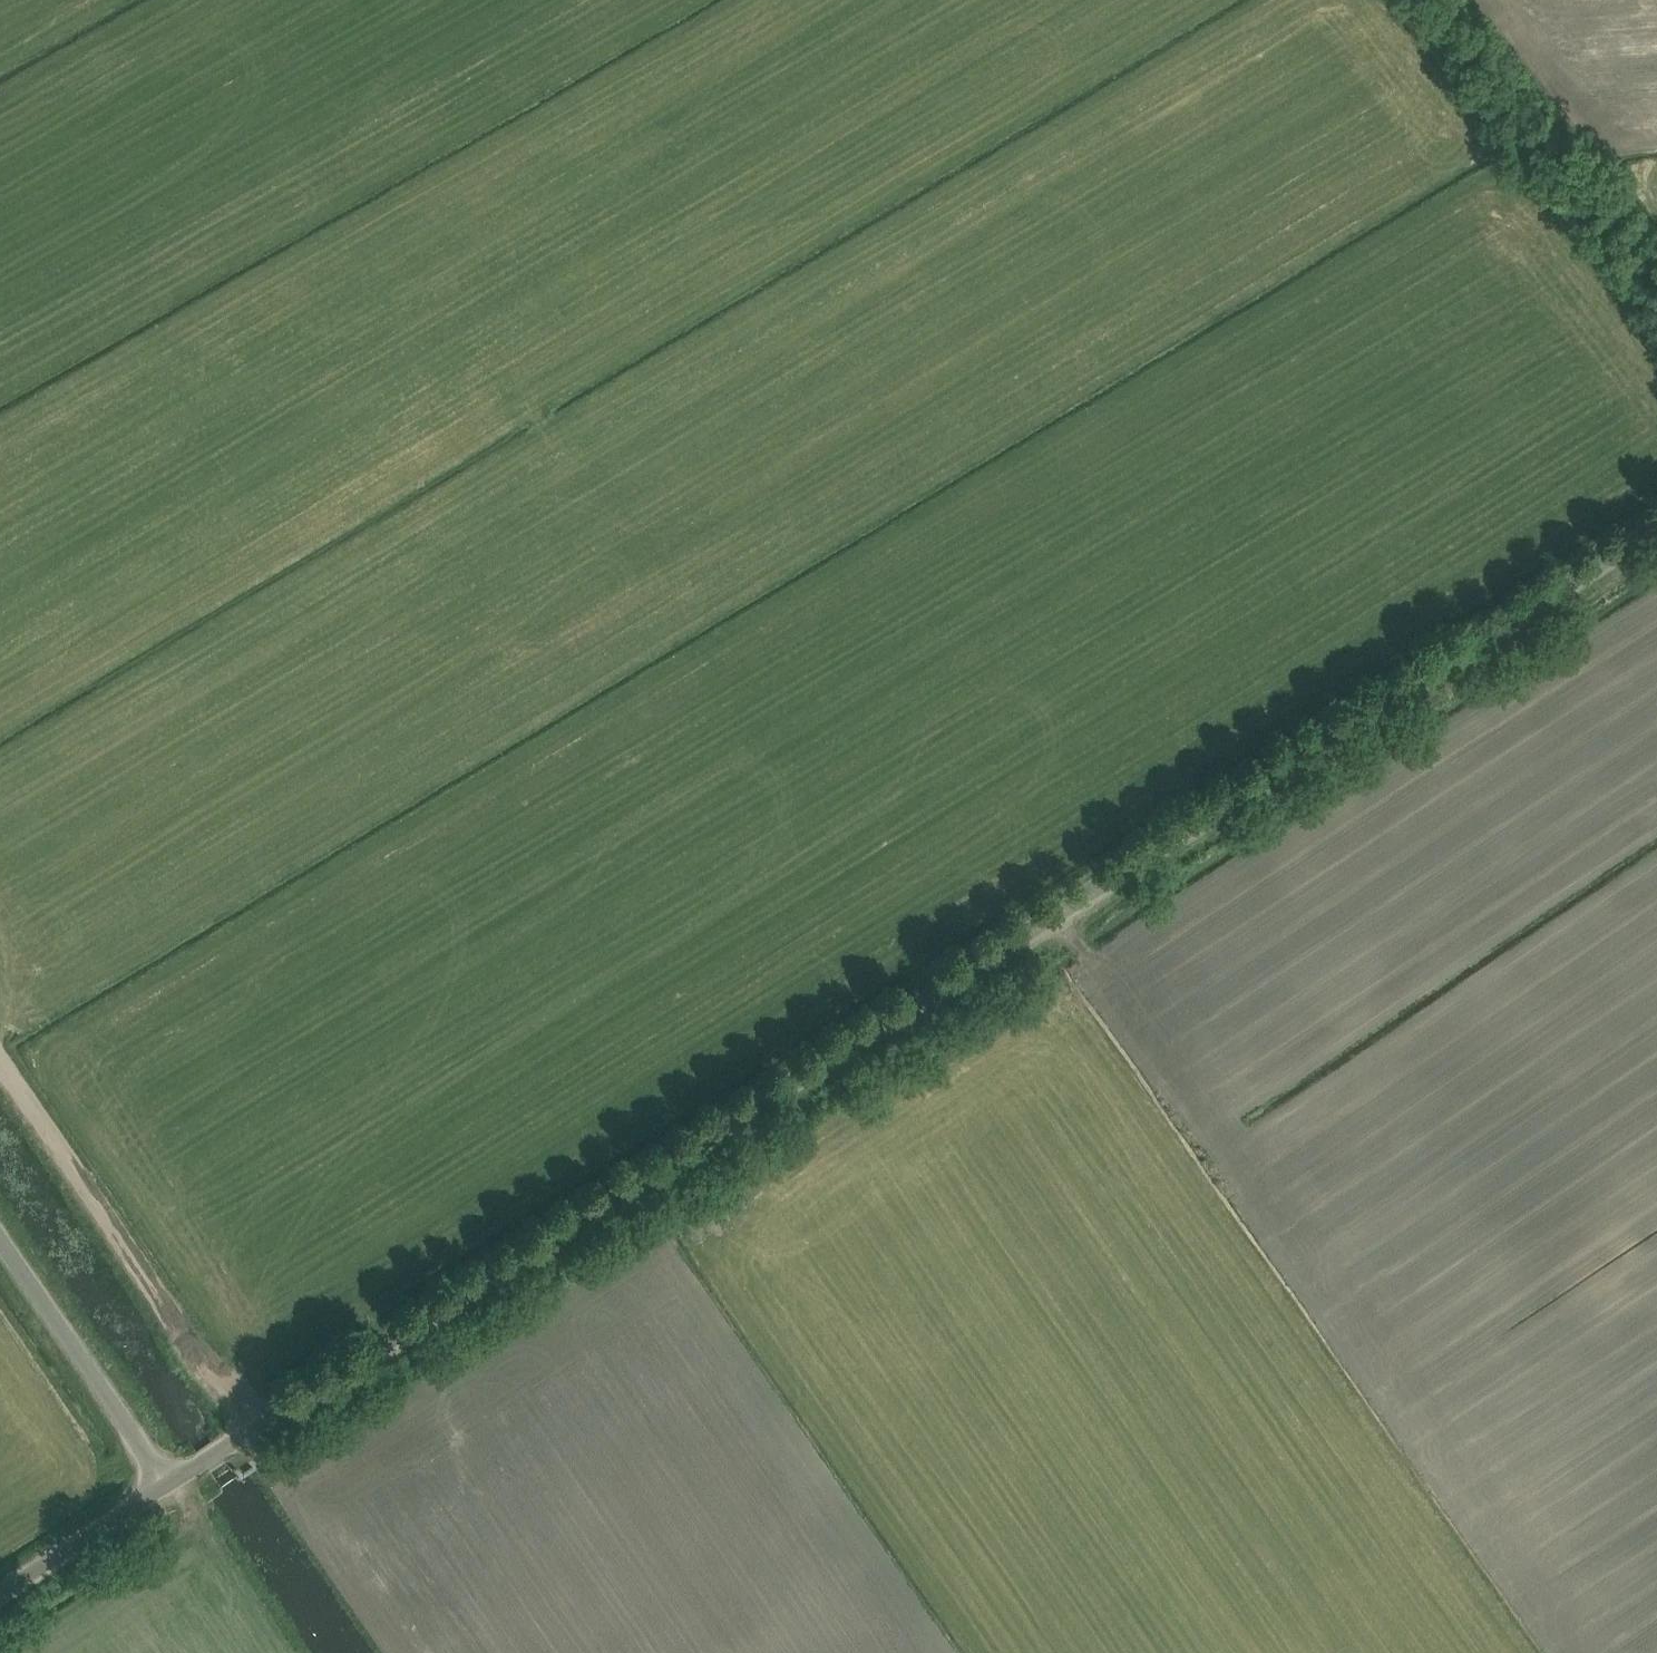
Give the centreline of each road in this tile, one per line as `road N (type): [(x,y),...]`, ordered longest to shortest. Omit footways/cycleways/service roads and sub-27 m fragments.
road 1 (unclassified): [(165,1486),(1656,525)]
road 2 (track): [(255,1427),(0,1057)]
road 3 (unclassified): [(165,1486),(0,1237)]
road 4 (unclassified): [(0,1592),(165,1486)]

